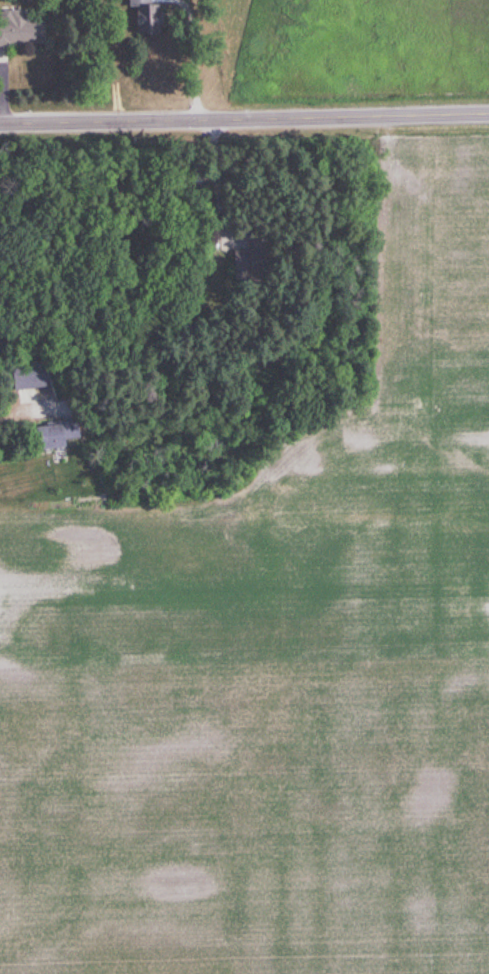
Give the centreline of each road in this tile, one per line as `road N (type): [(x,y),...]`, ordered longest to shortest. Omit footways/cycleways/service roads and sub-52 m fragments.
road 1 (tertiary): [(0,124),(488,116)]

